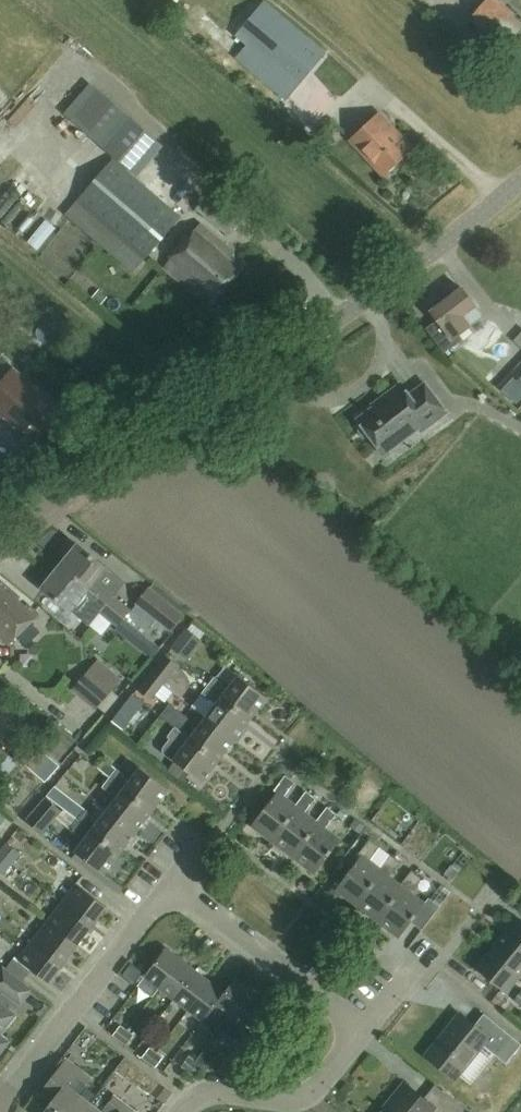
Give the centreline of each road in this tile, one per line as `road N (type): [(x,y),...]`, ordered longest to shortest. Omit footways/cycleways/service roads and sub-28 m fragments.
road 1 (tertiary): [(0,542),(520,180)]
road 2 (residential): [(0,1100),(170,885)]
road 3 (residential): [(366,1024),(170,885)]
road 4 (residential): [(187,1111),(212,1090),(308,1098),(366,1024)]
road 5 (residential): [(366,1024),(466,898)]

